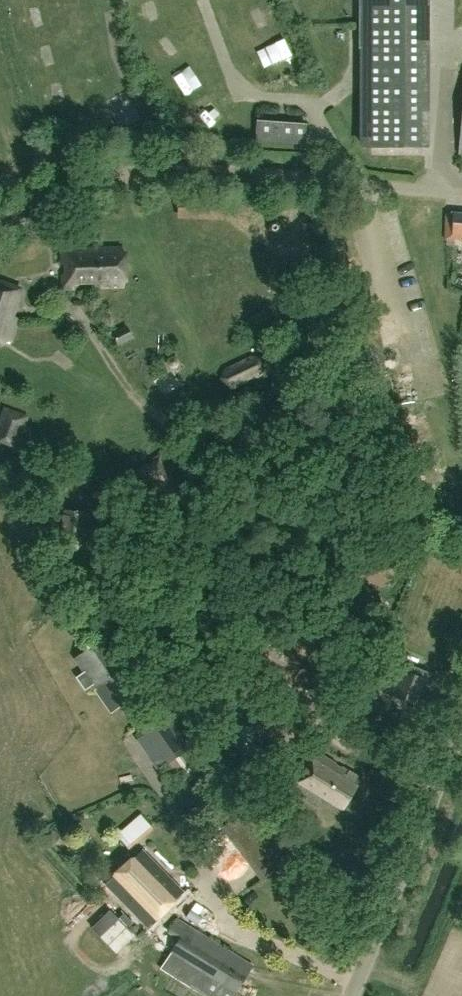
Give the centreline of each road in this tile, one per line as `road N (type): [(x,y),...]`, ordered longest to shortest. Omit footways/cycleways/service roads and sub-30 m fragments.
road 1 (track): [(0,236),(99,183),(150,171),(361,188)]
road 2 (unclassified): [(351,995),(461,728)]

